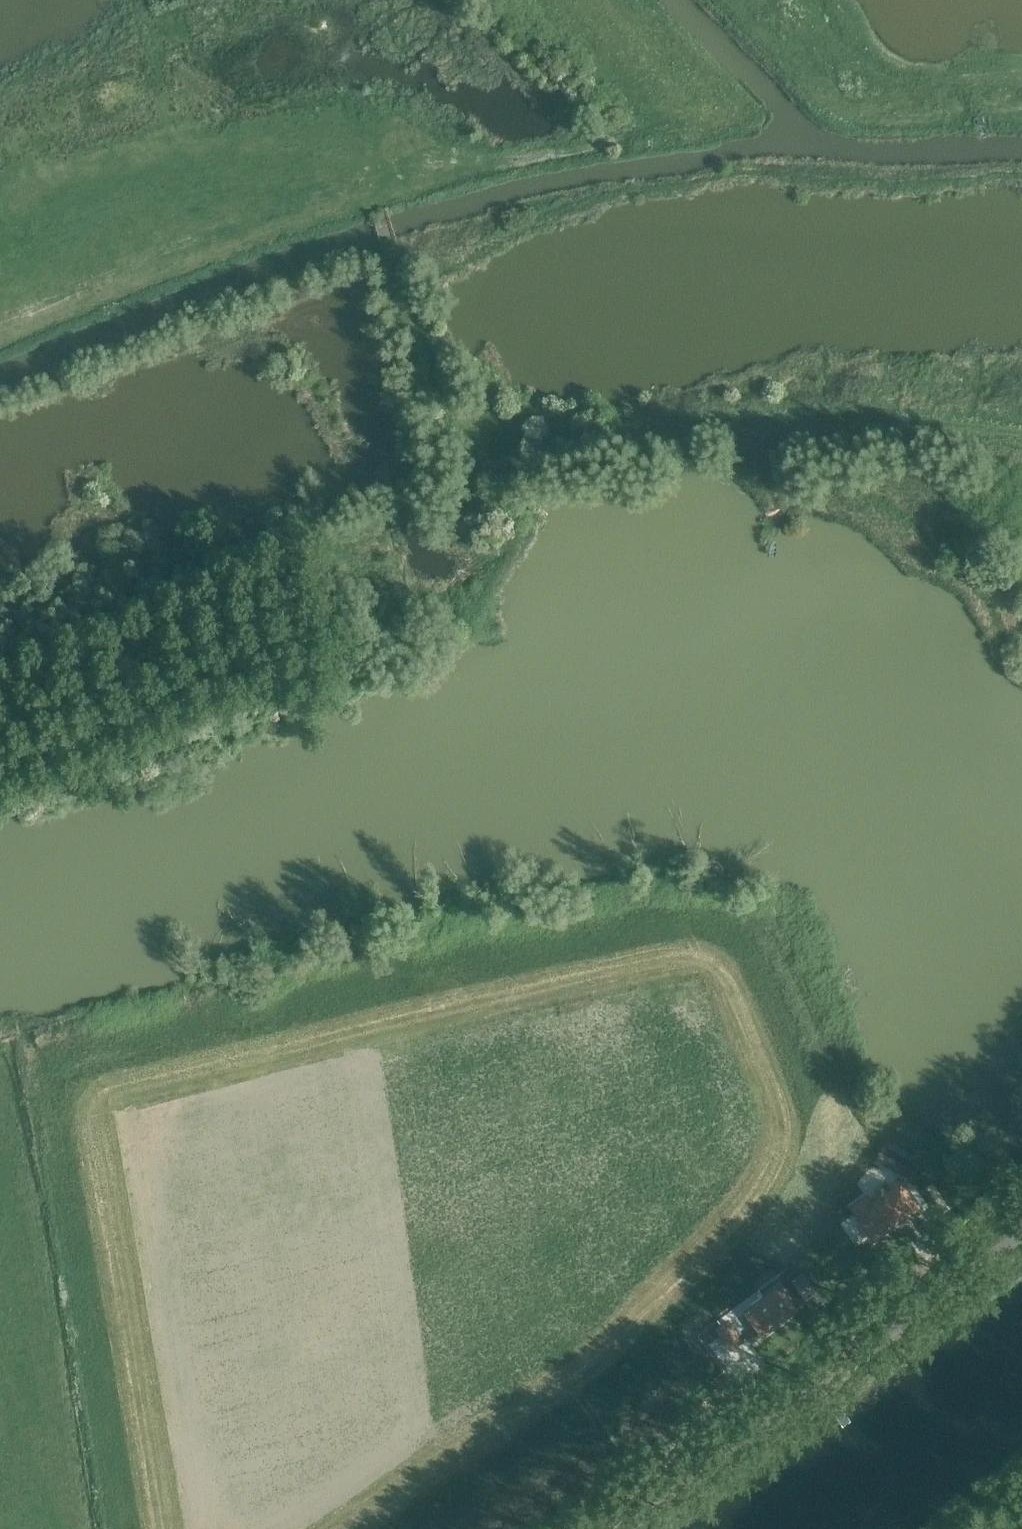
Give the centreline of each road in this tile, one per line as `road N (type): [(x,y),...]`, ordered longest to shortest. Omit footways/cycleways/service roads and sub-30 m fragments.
road 1 (unclassified): [(1021,1234),(628,1528)]

